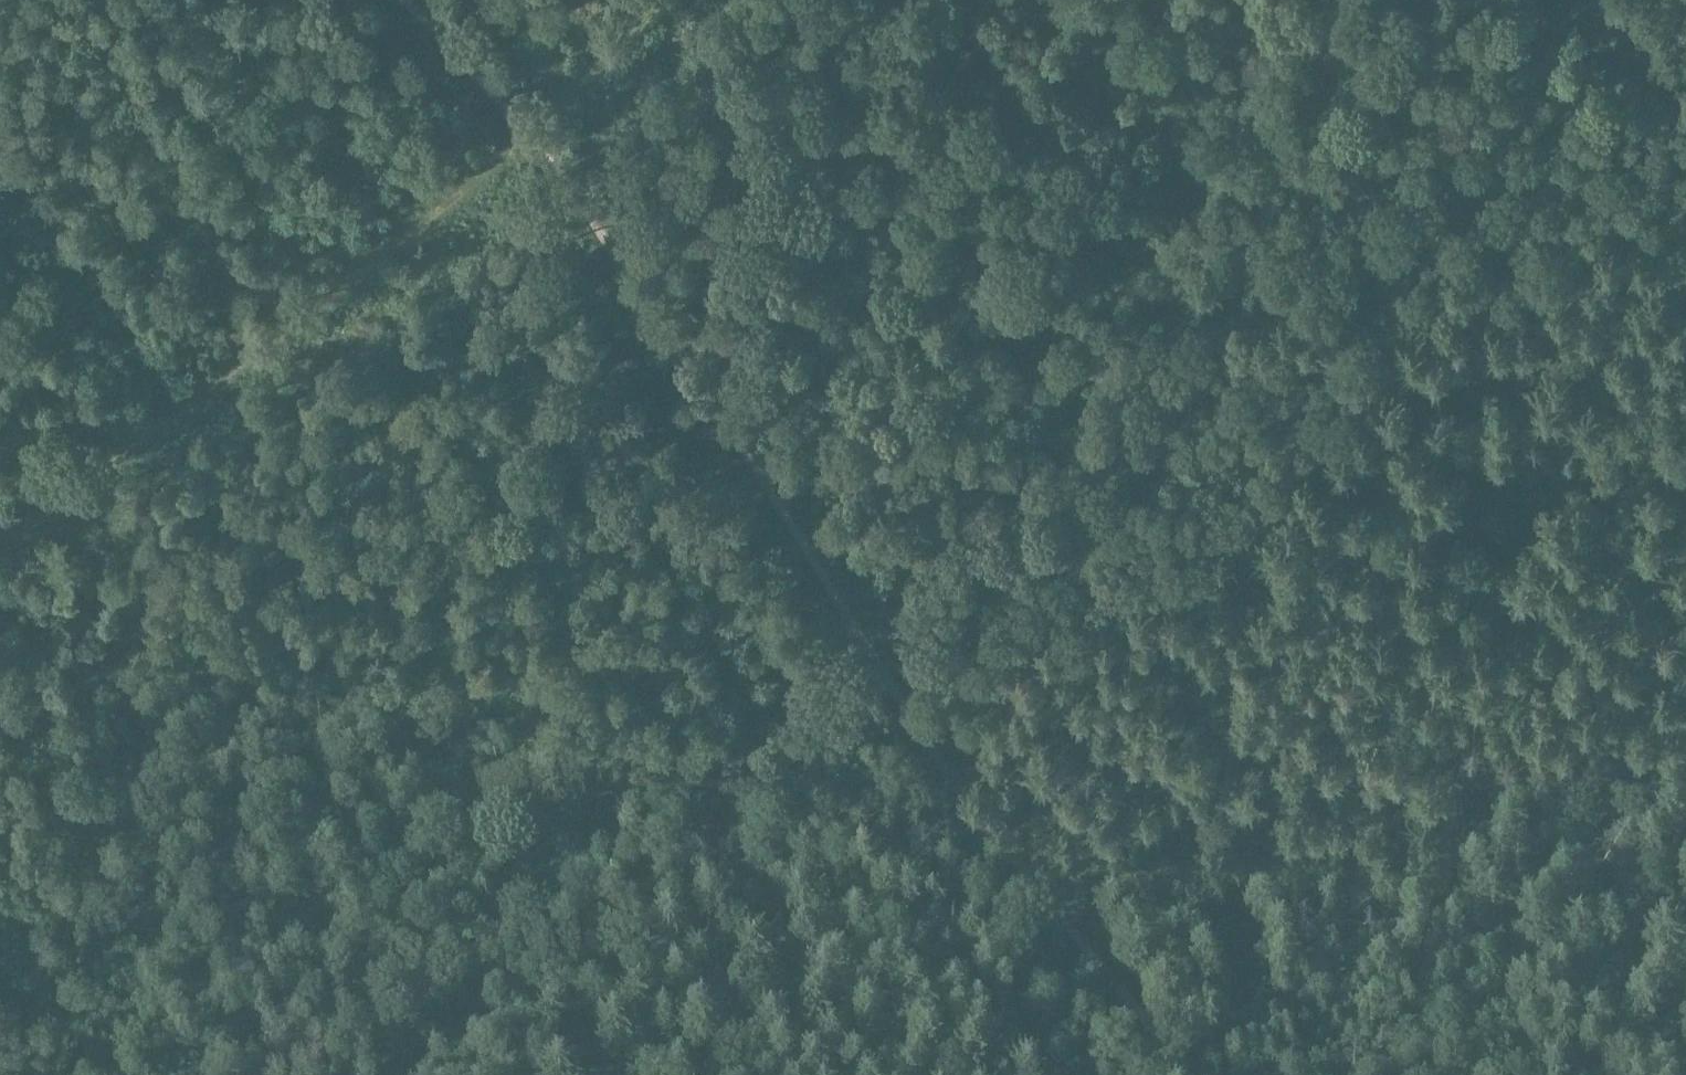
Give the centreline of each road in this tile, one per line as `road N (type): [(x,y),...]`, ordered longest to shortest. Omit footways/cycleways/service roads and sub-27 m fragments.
road 1 (track): [(403,0),(545,153),(919,735),(1186,1074)]
road 2 (track): [(657,0),(515,146),(0,544)]
road 3 (track): [(1434,1074),(1685,805)]

